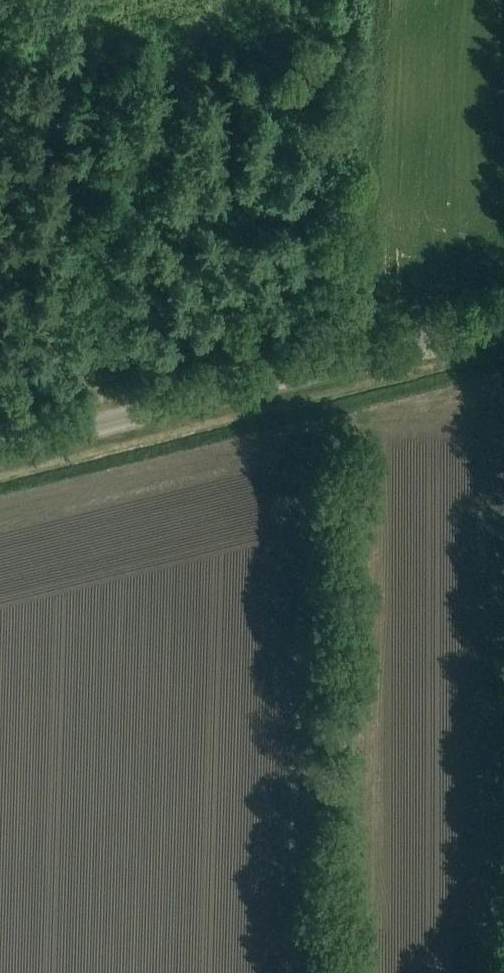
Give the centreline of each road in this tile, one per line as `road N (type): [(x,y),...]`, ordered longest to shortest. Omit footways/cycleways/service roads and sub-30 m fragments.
road 1 (tertiary): [(0,450),(503,325)]

